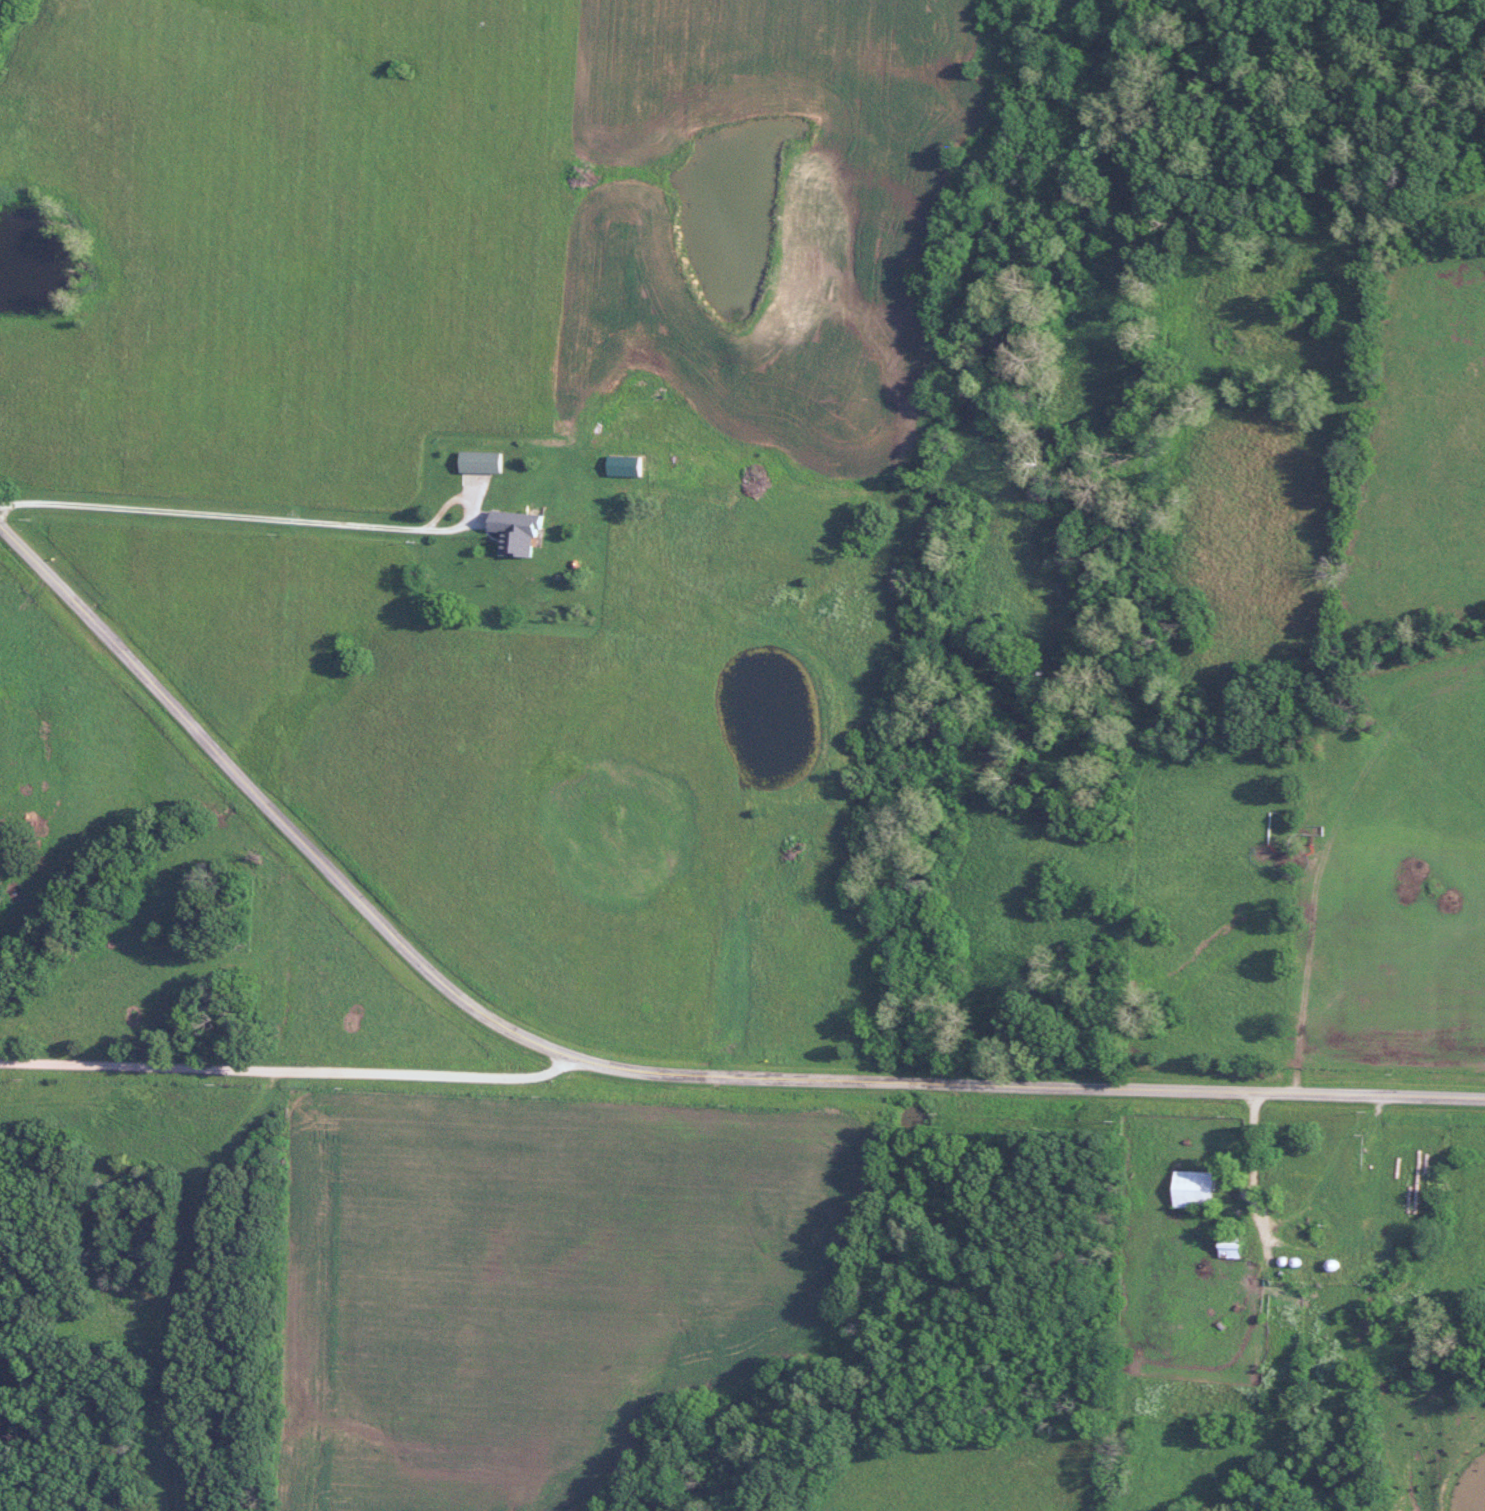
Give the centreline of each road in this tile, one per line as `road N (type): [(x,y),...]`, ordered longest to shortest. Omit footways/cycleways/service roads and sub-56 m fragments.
road 1 (tertiary): [(1484,1099),(695,1077),(564,1057),(484,1016),(436,978),(0,525)]
road 2 (residential): [(564,1057),(553,1070),(525,1077),(0,1063)]

